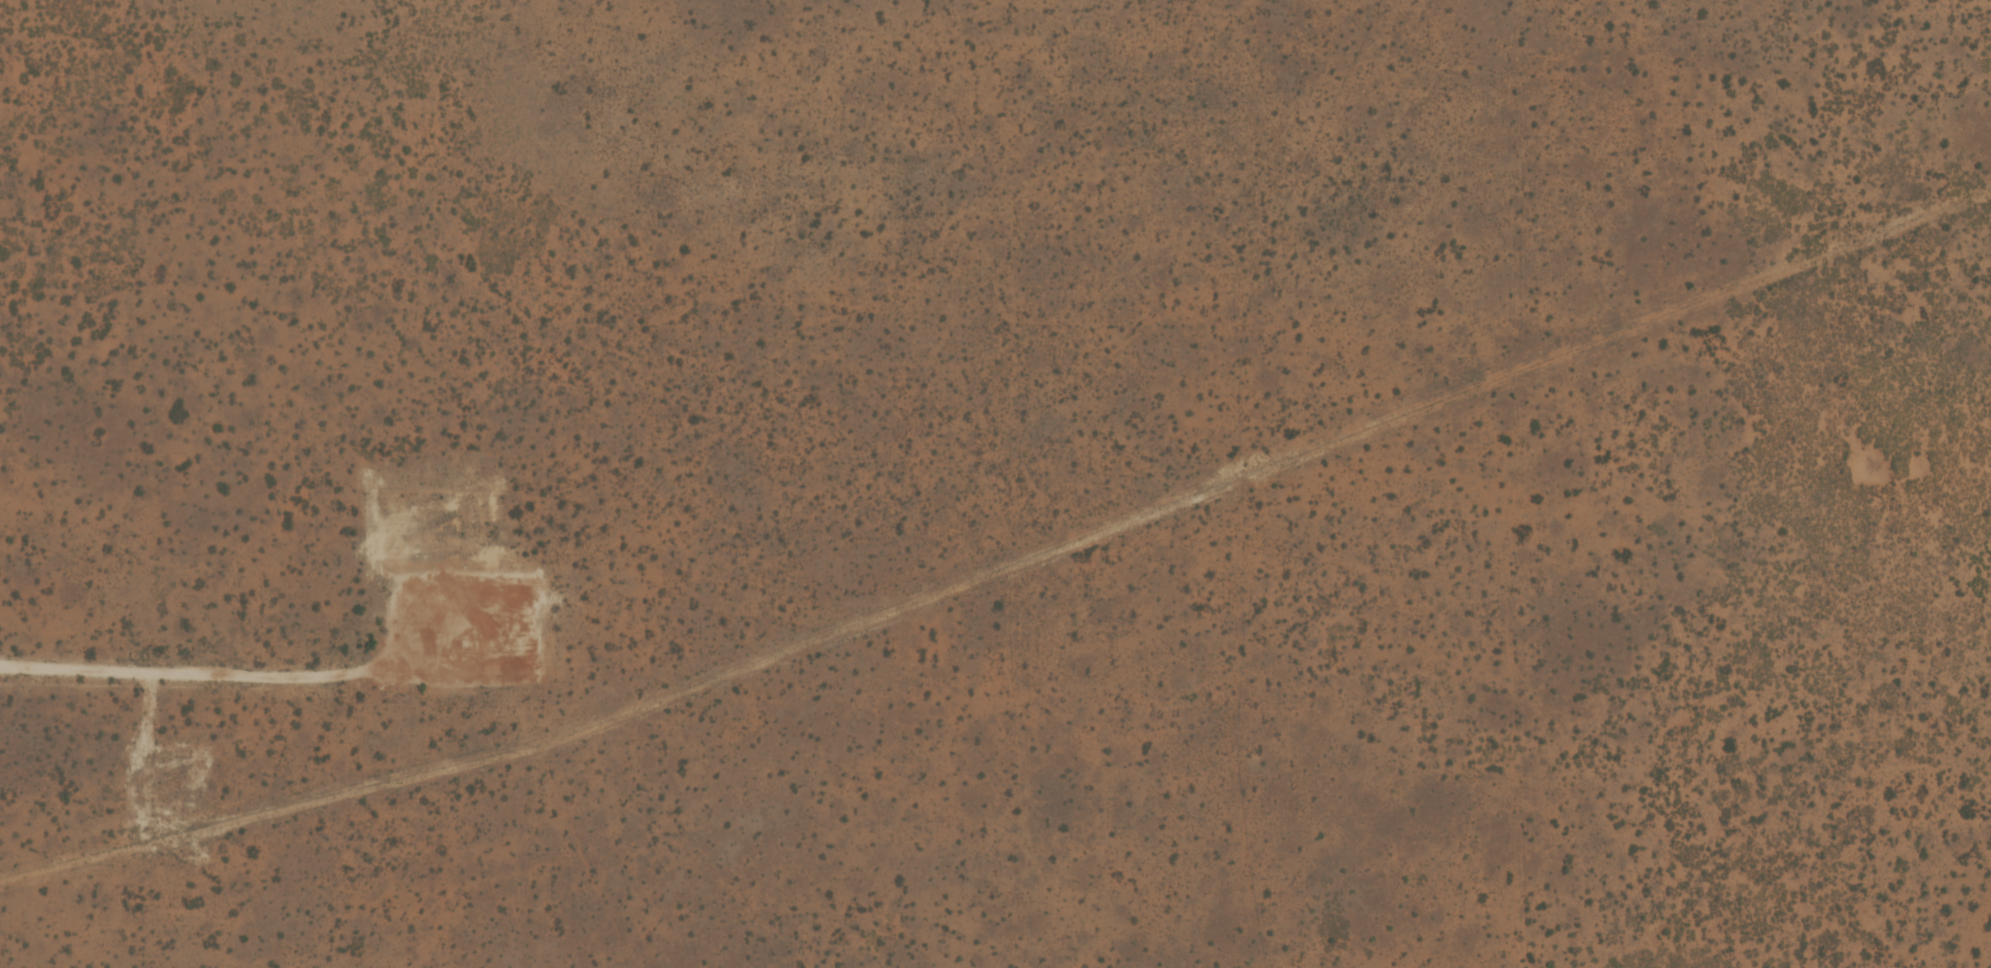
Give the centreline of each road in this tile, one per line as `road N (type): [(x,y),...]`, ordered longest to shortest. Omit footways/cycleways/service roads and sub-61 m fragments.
road 1 (residential): [(0,661),(438,669)]

